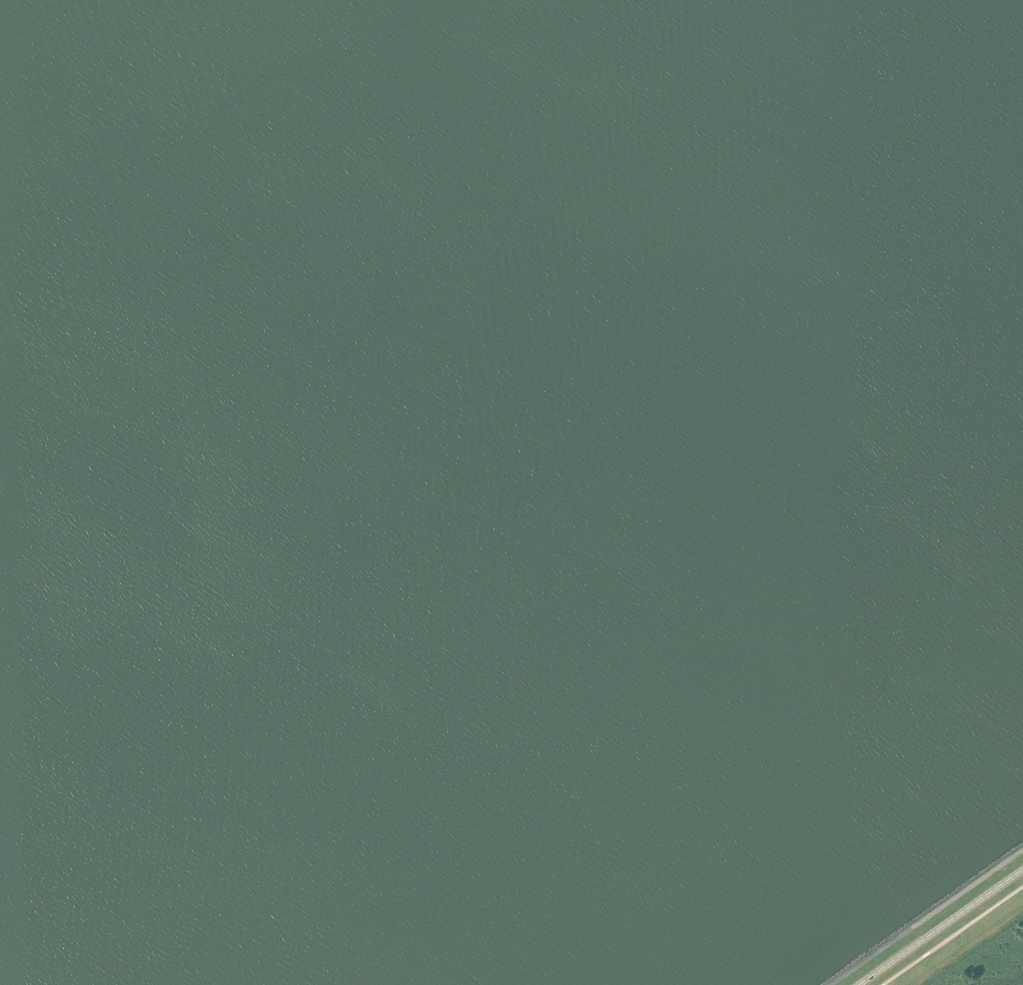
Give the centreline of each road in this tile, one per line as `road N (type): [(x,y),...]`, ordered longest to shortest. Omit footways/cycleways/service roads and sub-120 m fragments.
road 1 (secondary): [(860,984),(1022,870)]

